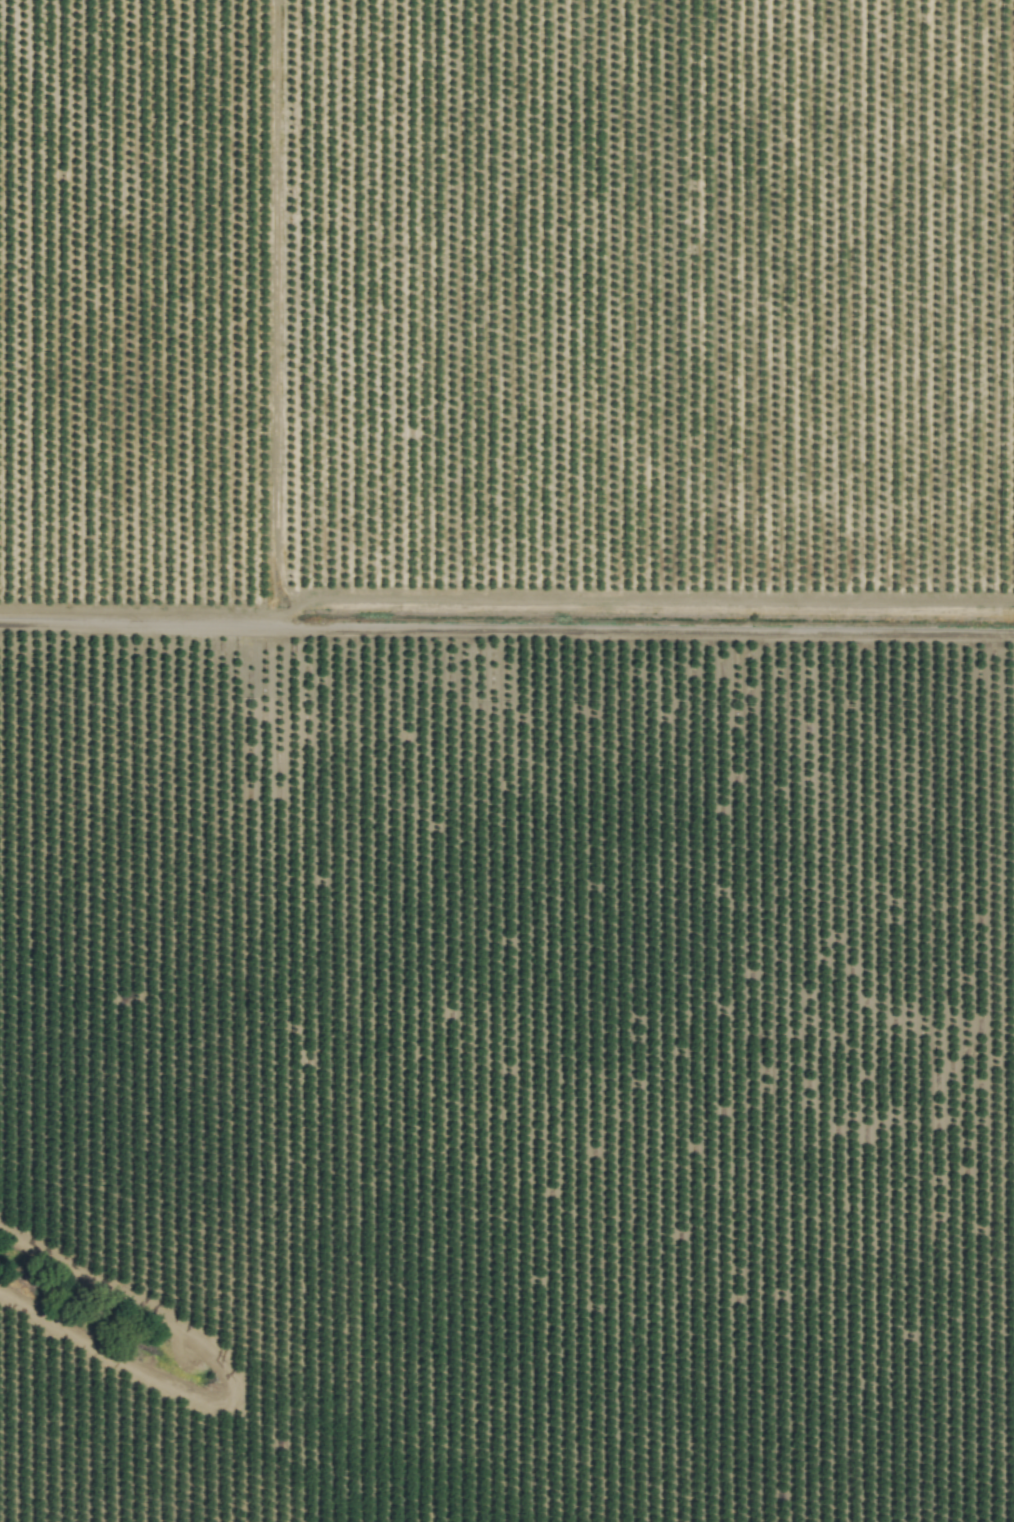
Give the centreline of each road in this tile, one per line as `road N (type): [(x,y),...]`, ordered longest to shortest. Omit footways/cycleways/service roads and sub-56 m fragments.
road 1 (residential): [(0,626),(282,625),(289,635),(299,673),(297,1521)]
road 2 (residential): [(282,625),(1013,637)]
road 3 (residential): [(296,0),(300,546),(299,590),(292,619),(282,625)]

